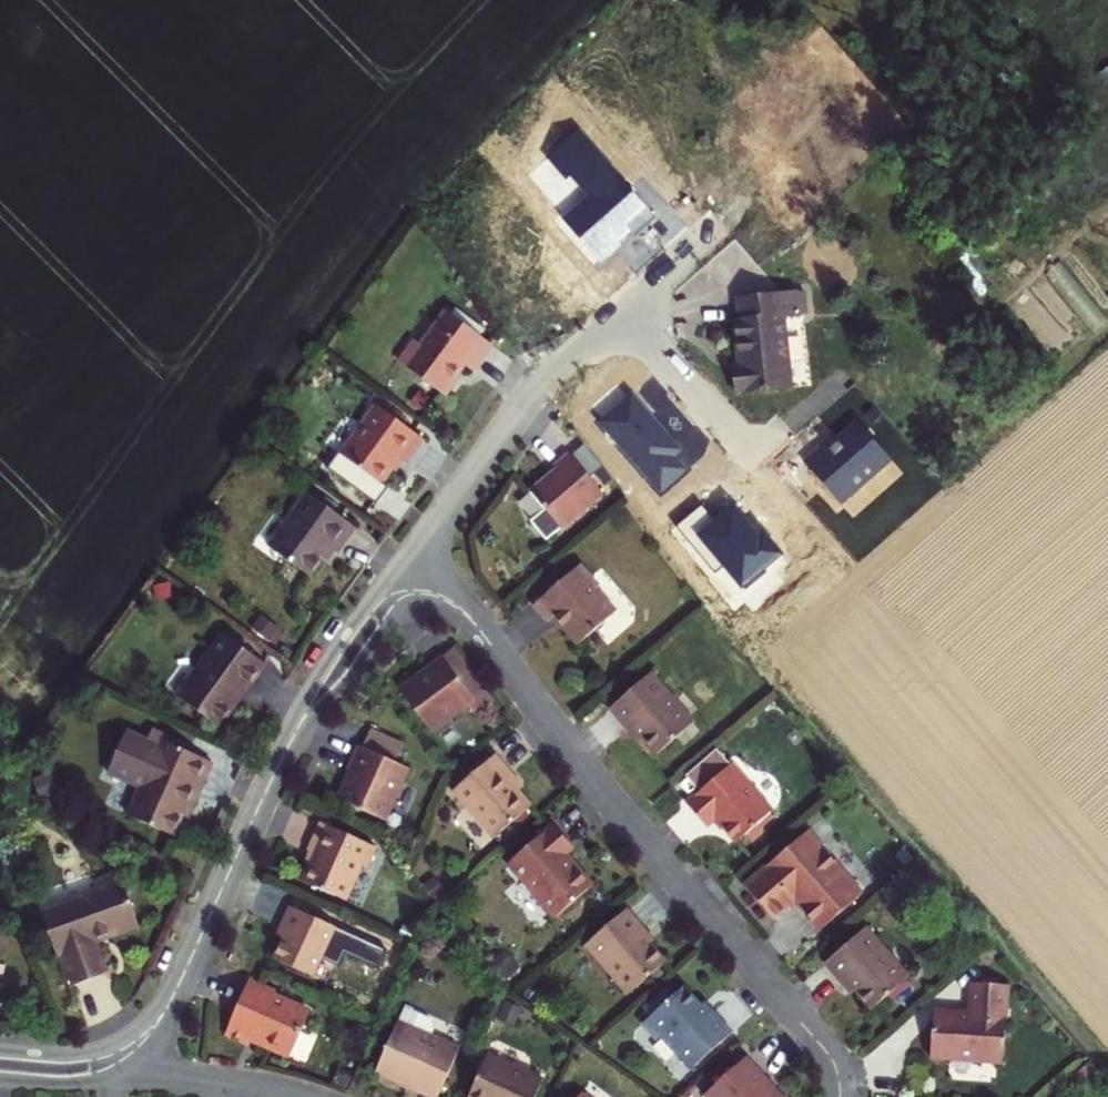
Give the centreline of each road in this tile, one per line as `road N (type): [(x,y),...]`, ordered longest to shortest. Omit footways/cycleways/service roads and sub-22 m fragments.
road 1 (residential): [(840,1096),(830,1056),(611,802),(416,549)]
road 2 (residential): [(416,549),(300,724),(172,998),(131,1050)]
road 3 (residential): [(658,327),(542,381),(416,549)]
road 4 (residential): [(286,1096),(186,1078),(131,1050)]
road 5 (residential): [(131,1050),(83,1070),(0,1065)]

